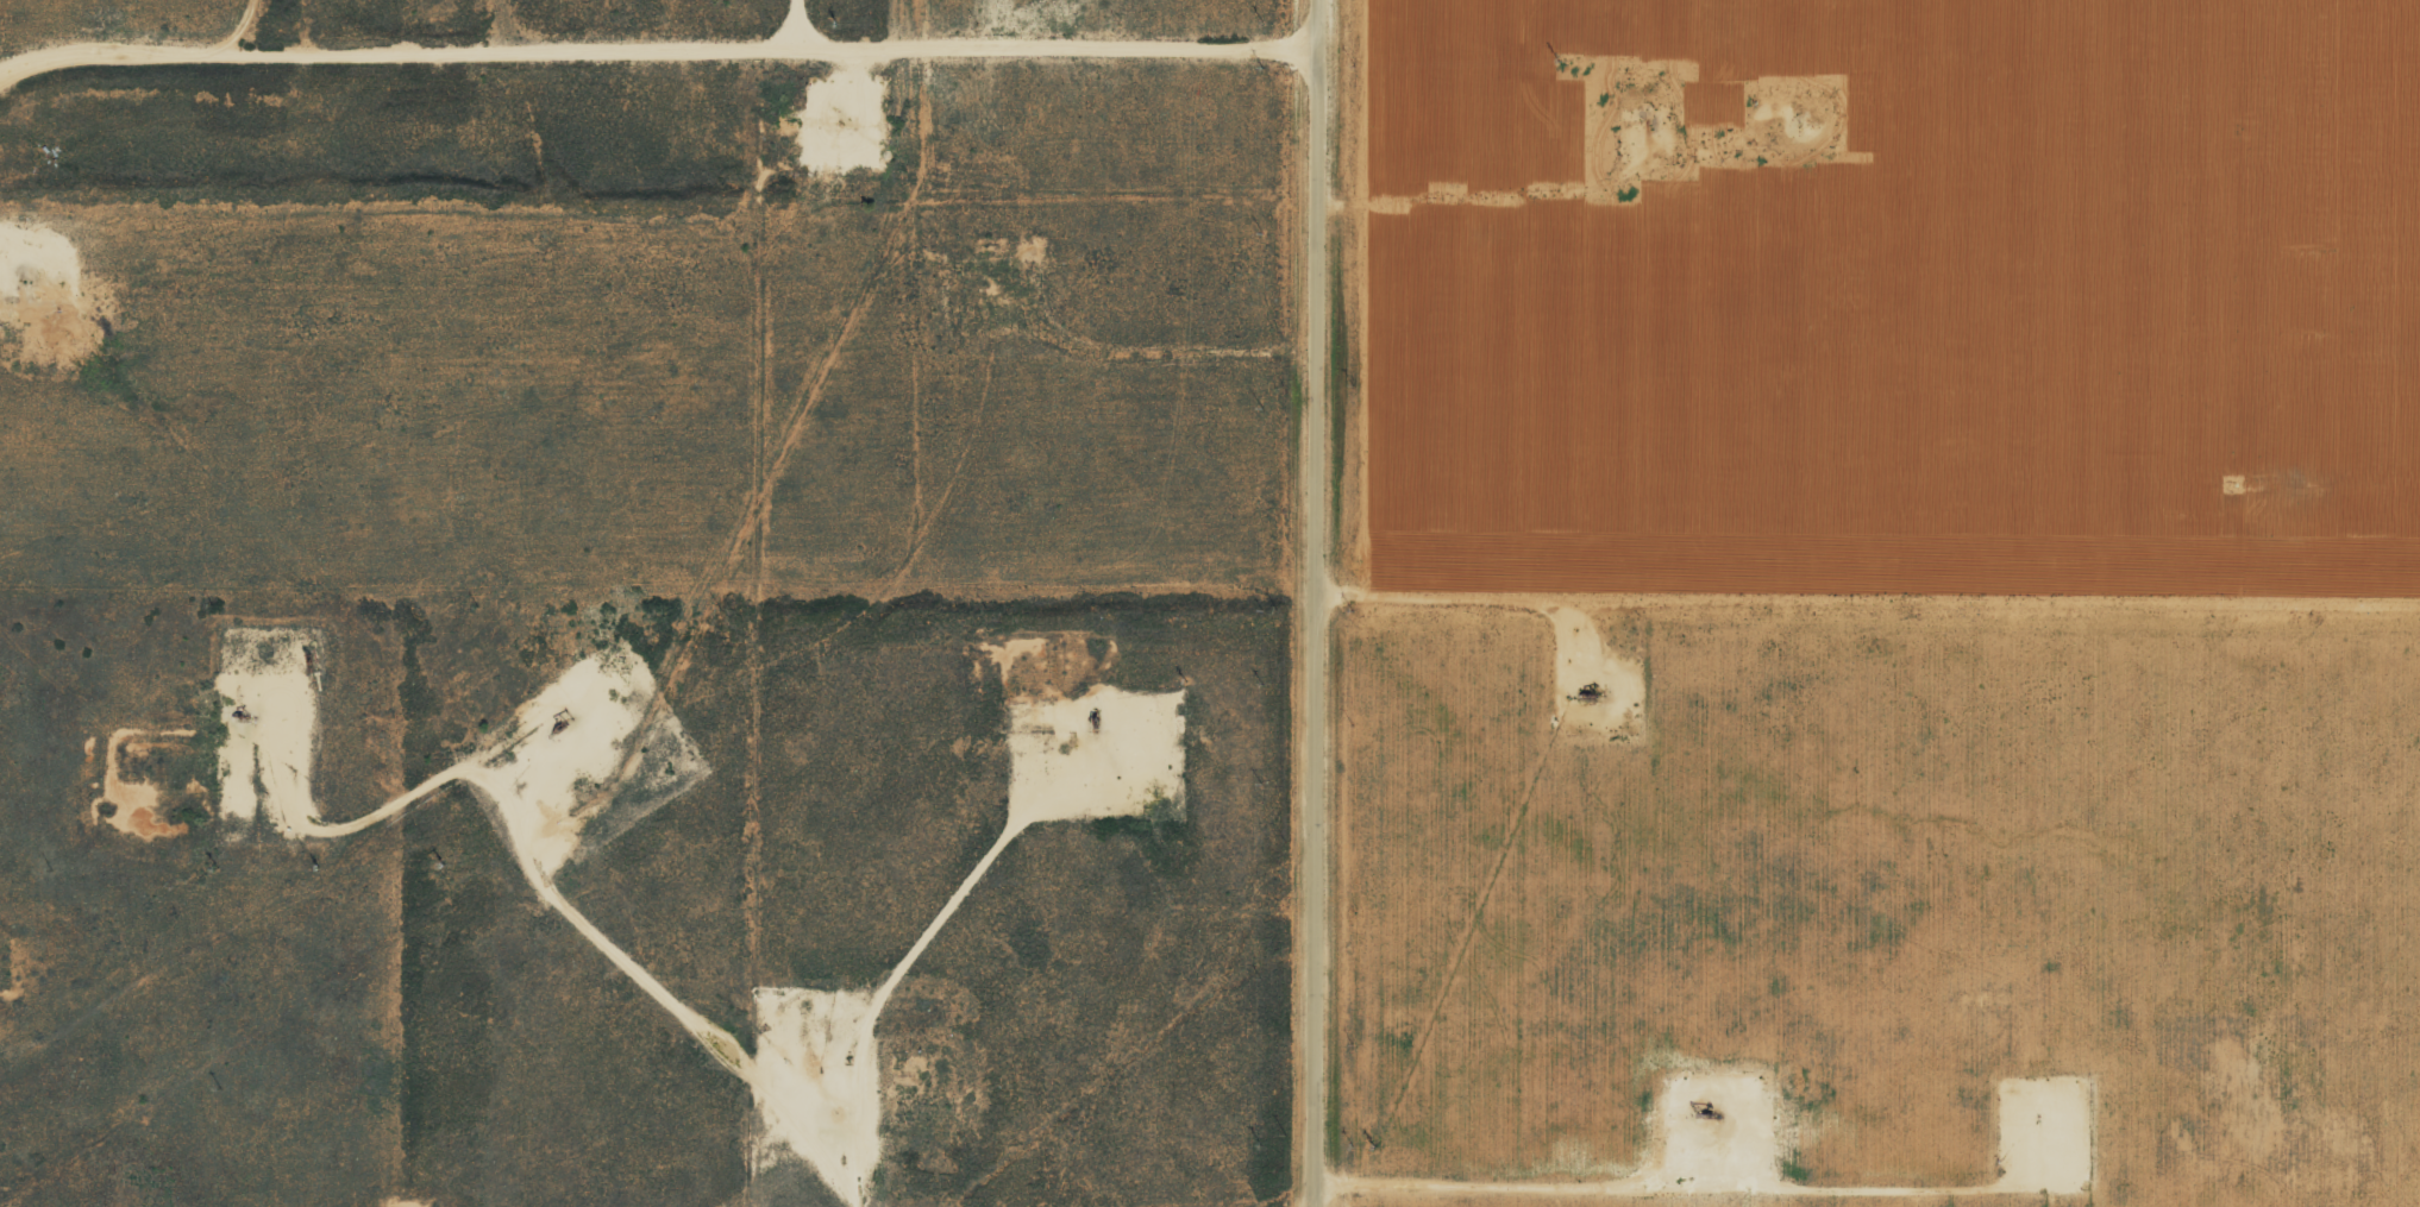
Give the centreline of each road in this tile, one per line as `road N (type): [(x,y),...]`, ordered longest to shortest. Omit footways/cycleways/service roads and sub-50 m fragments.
road 1 (residential): [(1318,1206),(1318,0)]
road 2 (residential): [(1318,1068),(1550,1049),(1756,1050),(1848,1082),(1943,1070),(2064,1032),(2143,1030),(2205,1069)]

